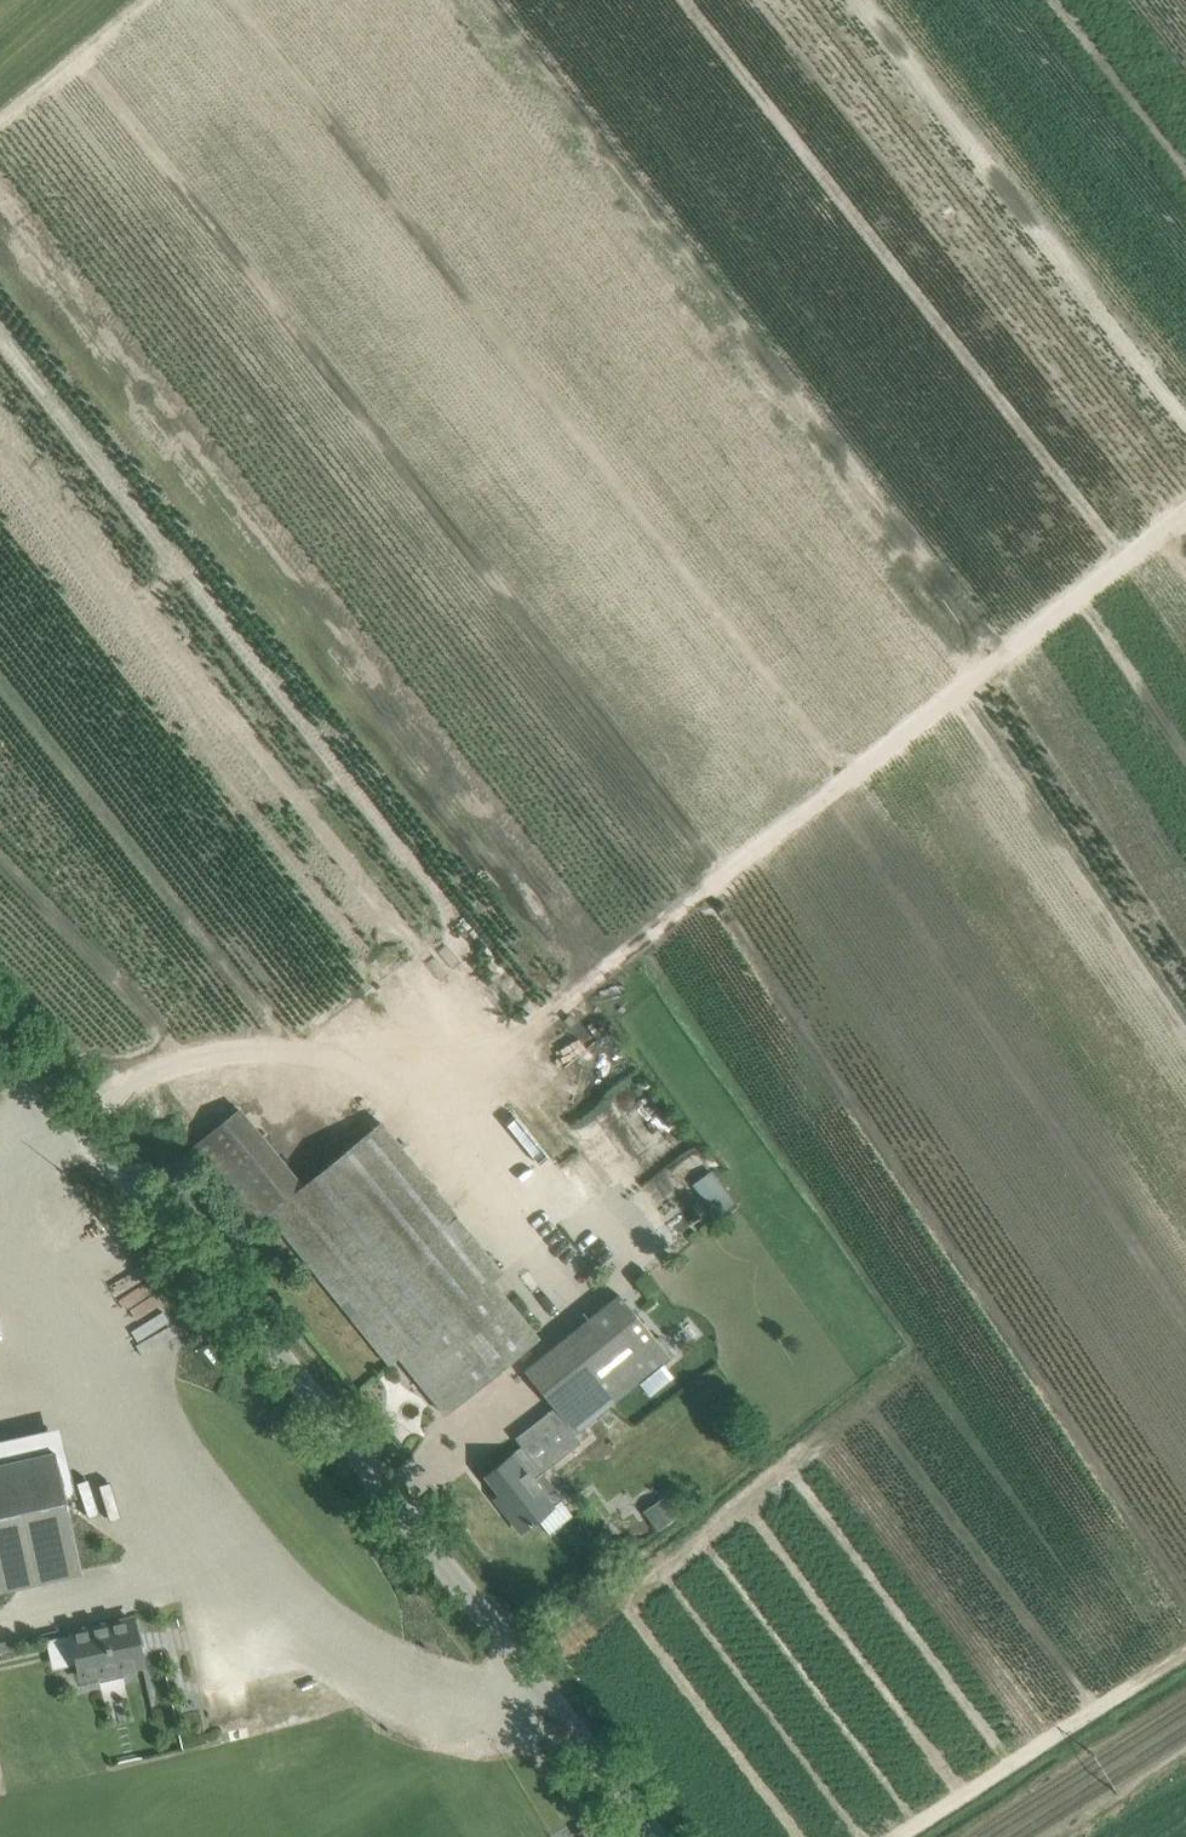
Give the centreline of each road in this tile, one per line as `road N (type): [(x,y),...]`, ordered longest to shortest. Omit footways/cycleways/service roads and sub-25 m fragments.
road 1 (unclassified): [(654,1836),(289,1369),(0,1040)]
road 2 (track): [(906,1836),(1185,1658)]

